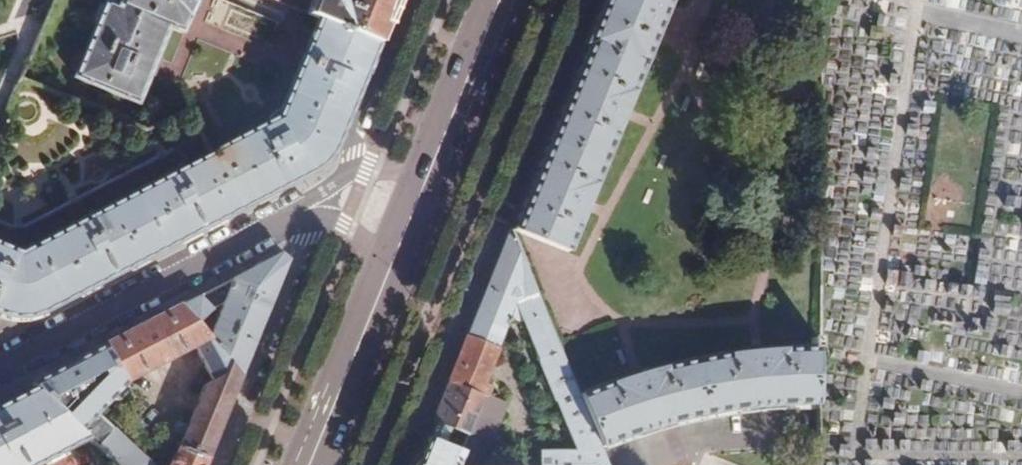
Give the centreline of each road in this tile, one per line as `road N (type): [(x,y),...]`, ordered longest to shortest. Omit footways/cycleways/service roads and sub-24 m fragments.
road 1 (residential): [(0,364),(326,195)]
road 2 (primary): [(310,464),(391,270)]
road 3 (primary): [(430,171),(499,0)]

